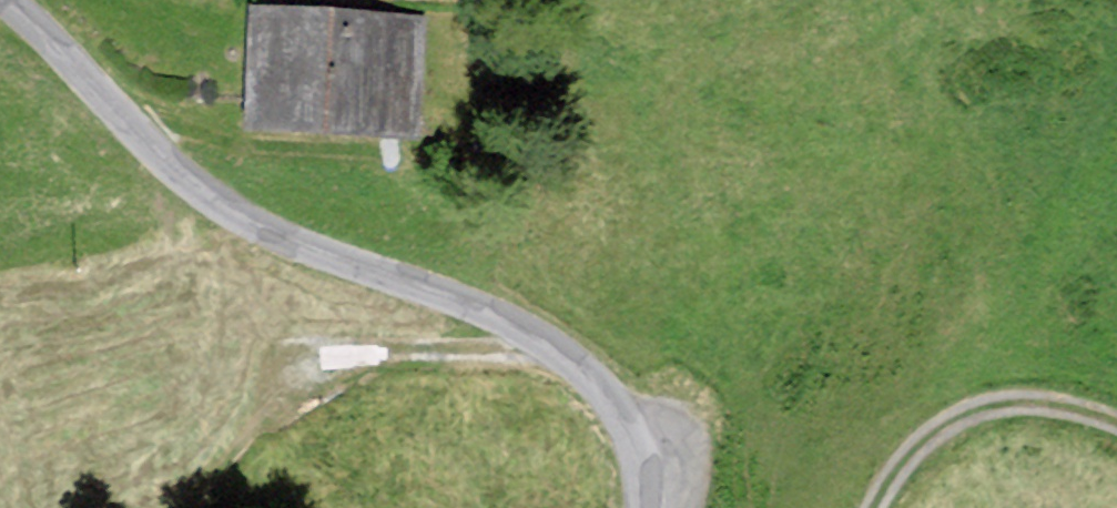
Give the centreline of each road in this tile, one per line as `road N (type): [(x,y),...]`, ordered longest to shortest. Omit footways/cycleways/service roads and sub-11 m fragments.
road 1 (unclassified): [(642,507),(638,459),(624,423),(579,366),(537,334),(304,250),(209,204),(5,0)]
road 2 (track): [(554,347),(539,355),(358,358),(311,378),(251,414),(186,507)]
road 3 (track): [(1116,432),(1041,410),(974,416),(925,444),(875,507)]

